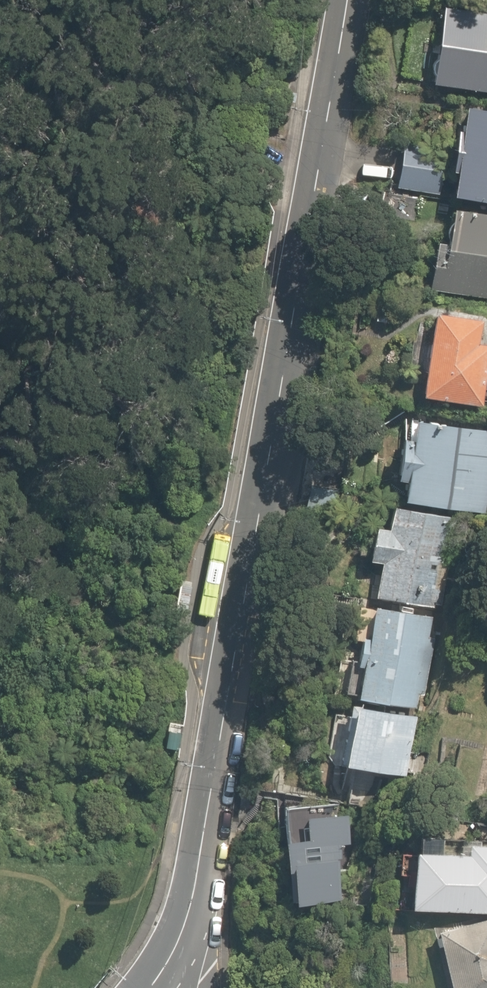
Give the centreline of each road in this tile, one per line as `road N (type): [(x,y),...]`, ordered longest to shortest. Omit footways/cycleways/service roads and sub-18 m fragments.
road 1 (tertiary): [(154,987),(192,921),(352,0)]

